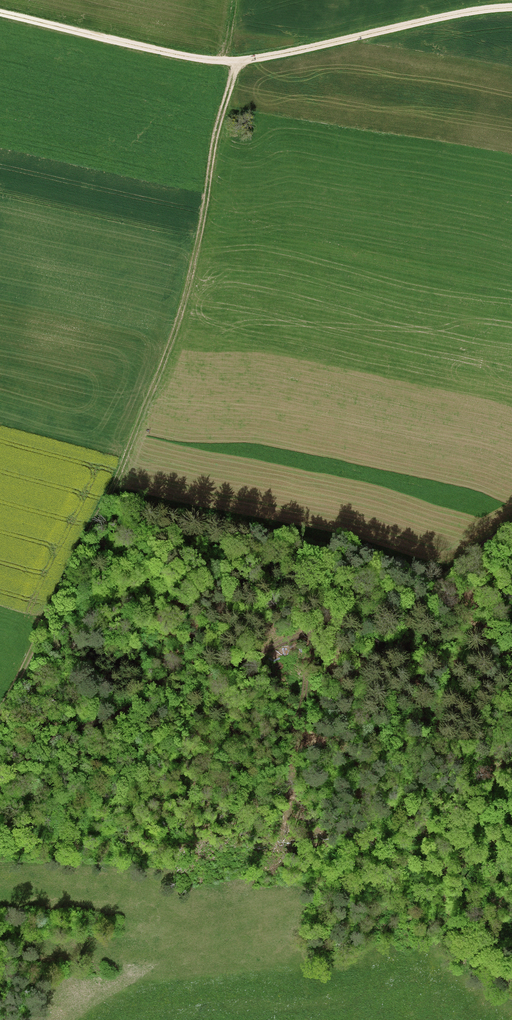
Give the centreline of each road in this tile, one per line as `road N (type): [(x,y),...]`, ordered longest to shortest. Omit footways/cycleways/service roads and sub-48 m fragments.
road 1 (track): [(238,61),(214,136),(177,323),(114,485),(0,705)]
road 2 (track): [(0,771),(447,568),(511,527)]
road 3 (track): [(0,14),(201,60),(238,61),(511,9)]

